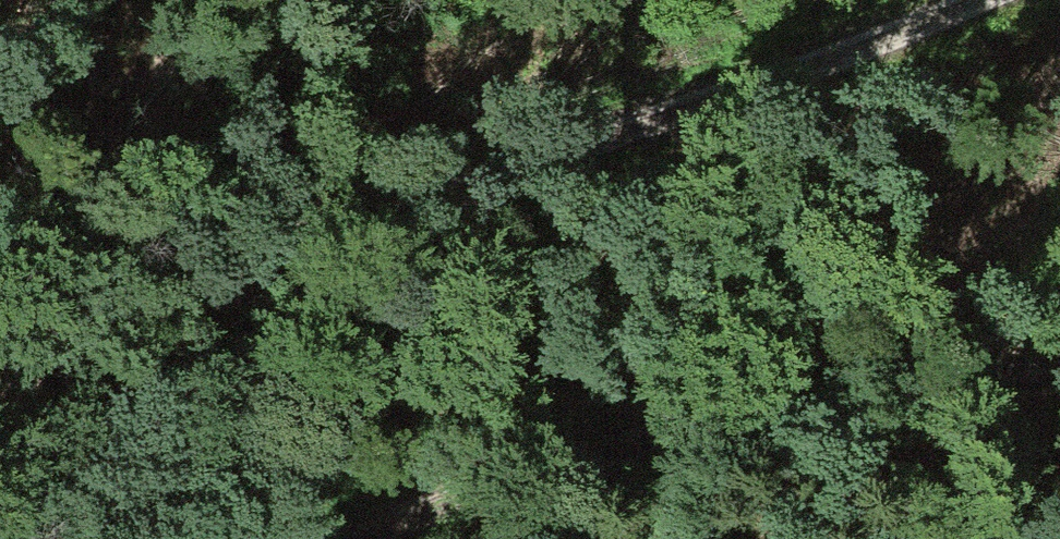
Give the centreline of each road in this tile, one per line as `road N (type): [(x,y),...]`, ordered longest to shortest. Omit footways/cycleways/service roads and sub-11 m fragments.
road 1 (track): [(0,383),(295,257),(942,0)]
road 2 (track): [(1059,353),(861,408),(678,433),(402,489),(332,538)]

